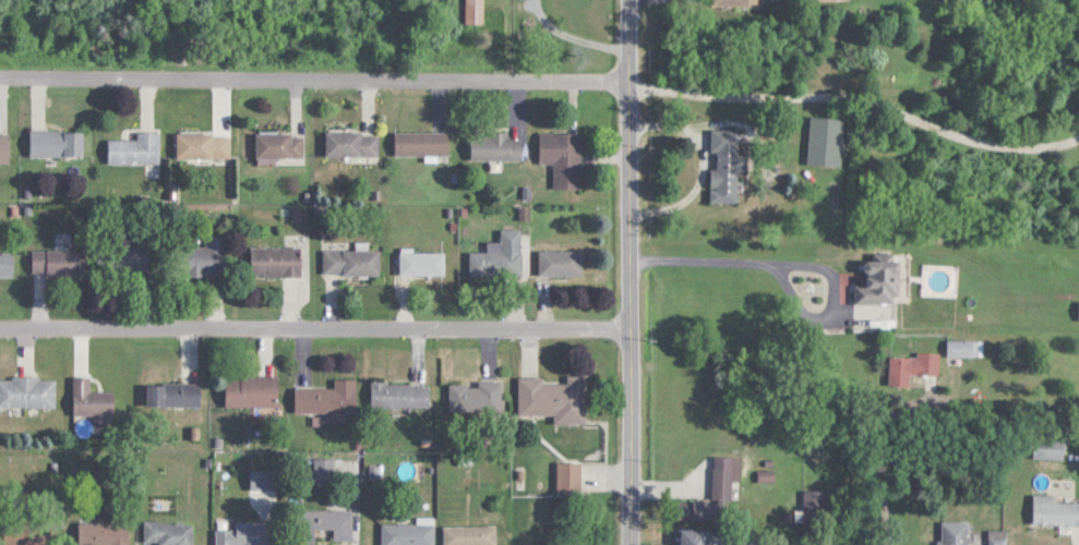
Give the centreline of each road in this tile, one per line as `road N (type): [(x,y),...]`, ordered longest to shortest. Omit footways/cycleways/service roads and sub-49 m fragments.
road 1 (residential): [(633,325),(0,322)]
road 2 (residential): [(0,73),(631,77)]
road 3 (tertiary): [(635,544),(631,0)]

